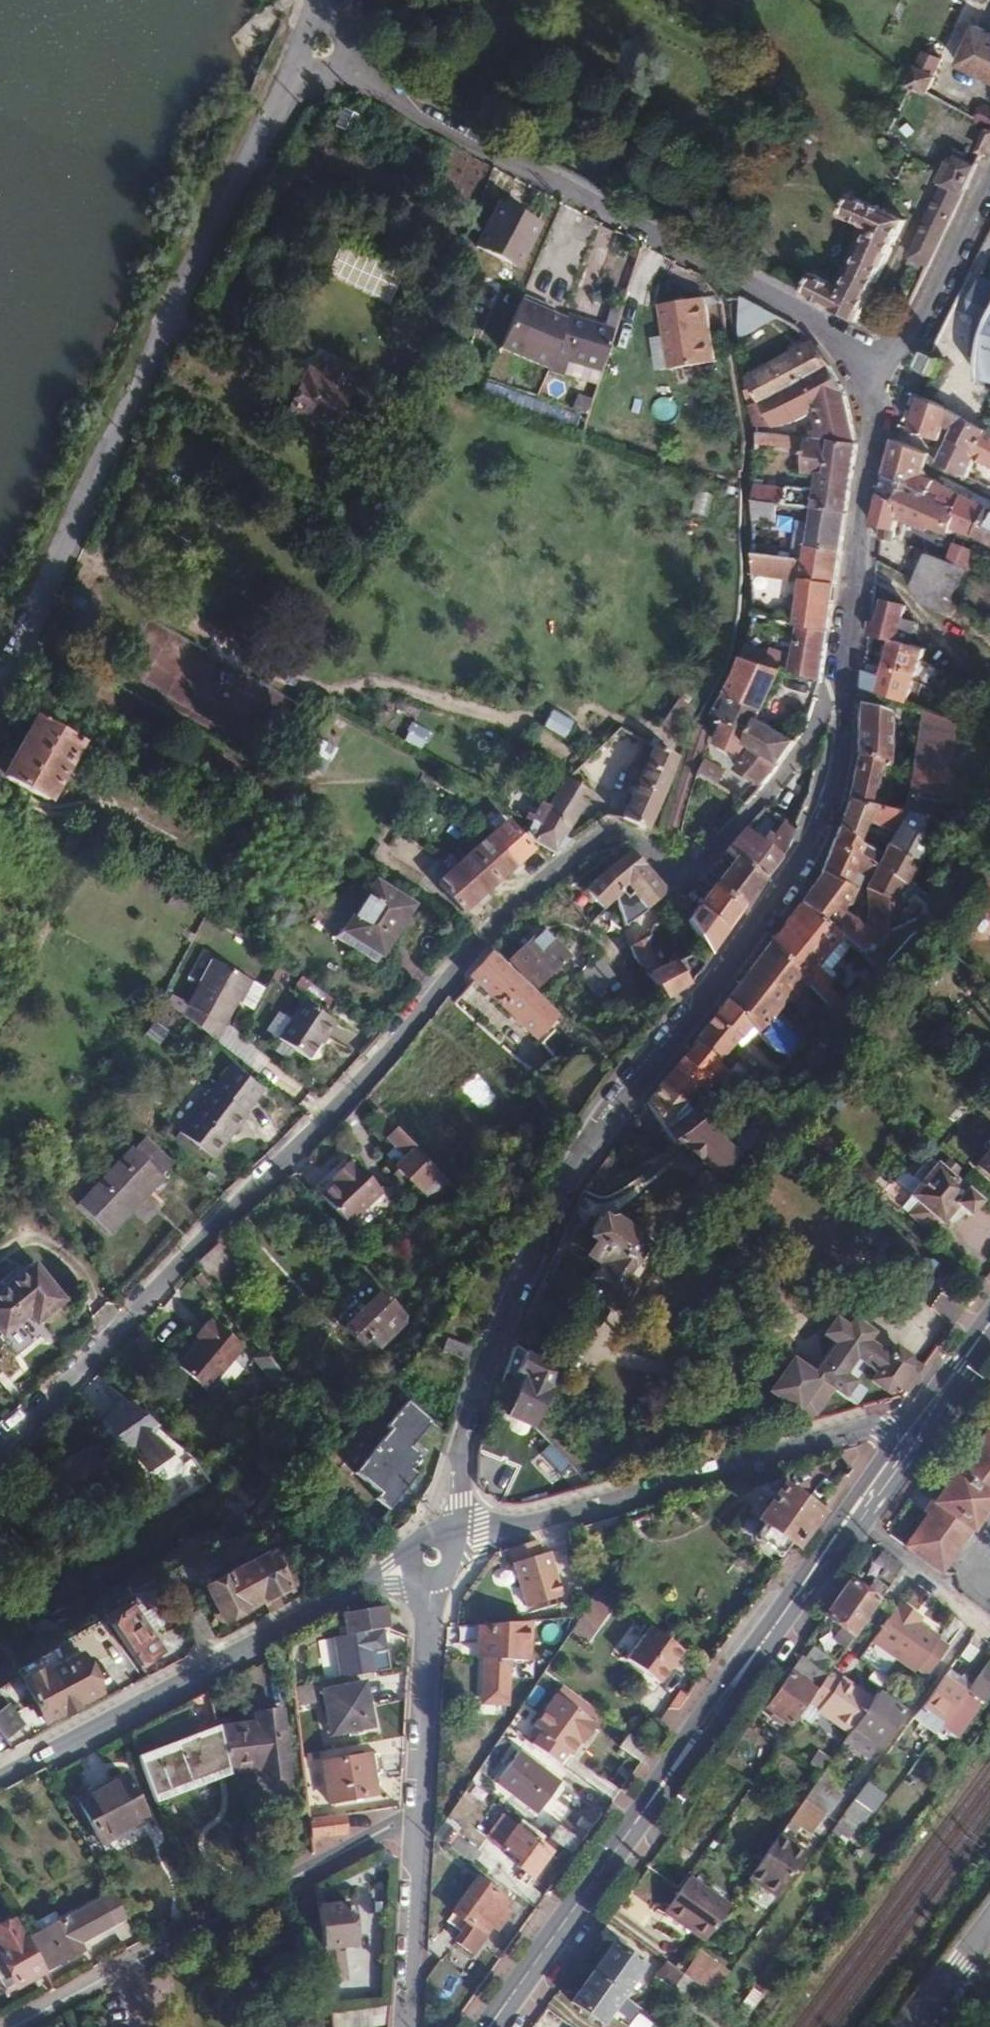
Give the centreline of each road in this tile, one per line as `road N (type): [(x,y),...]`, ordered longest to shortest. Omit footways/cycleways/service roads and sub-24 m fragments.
road 1 (residential): [(842,684),(793,763),(683,879),(629,834),(606,836),(485,936),(275,1175),(0,1446)]
road 2 (residential): [(438,1540),(504,1325),(586,1150),(808,863),(844,714),(842,684)]
road 3 (residential): [(0,682),(261,144),(303,75)]
road 4 (residential): [(874,361),(803,314),(346,69)]
road 5 (residential): [(416,1562),(0,1779)]
road 6 (residential): [(896,1435),(874,1428),(448,1548)]
road 7 (residential): [(418,1816),(17,2026)]
road 8 (residential): [(842,684),(881,431),(874,361)]
road 9 (secondary): [(645,1809),(491,2026)]
road 10 (residential): [(430,1574),(418,1816)]
road 11 (residential): [(874,361),(923,318),(989,182)]
road 12 (residential): [(418,1816),(407,2026)]
road 13 (secondary): [(896,1435),(787,1611)]
road 14 (secondary): [(763,1644),(679,1745),(645,1809)]
road 15 (secondary): [(645,1809),(695,1753),(763,1644)]
road 16 (secondary): [(874,1502),(920,1450),(975,1346)]
road 17 (secondary): [(787,1611),(874,1502)]
road 18 (residential): [(989,1924),(914,2026)]

